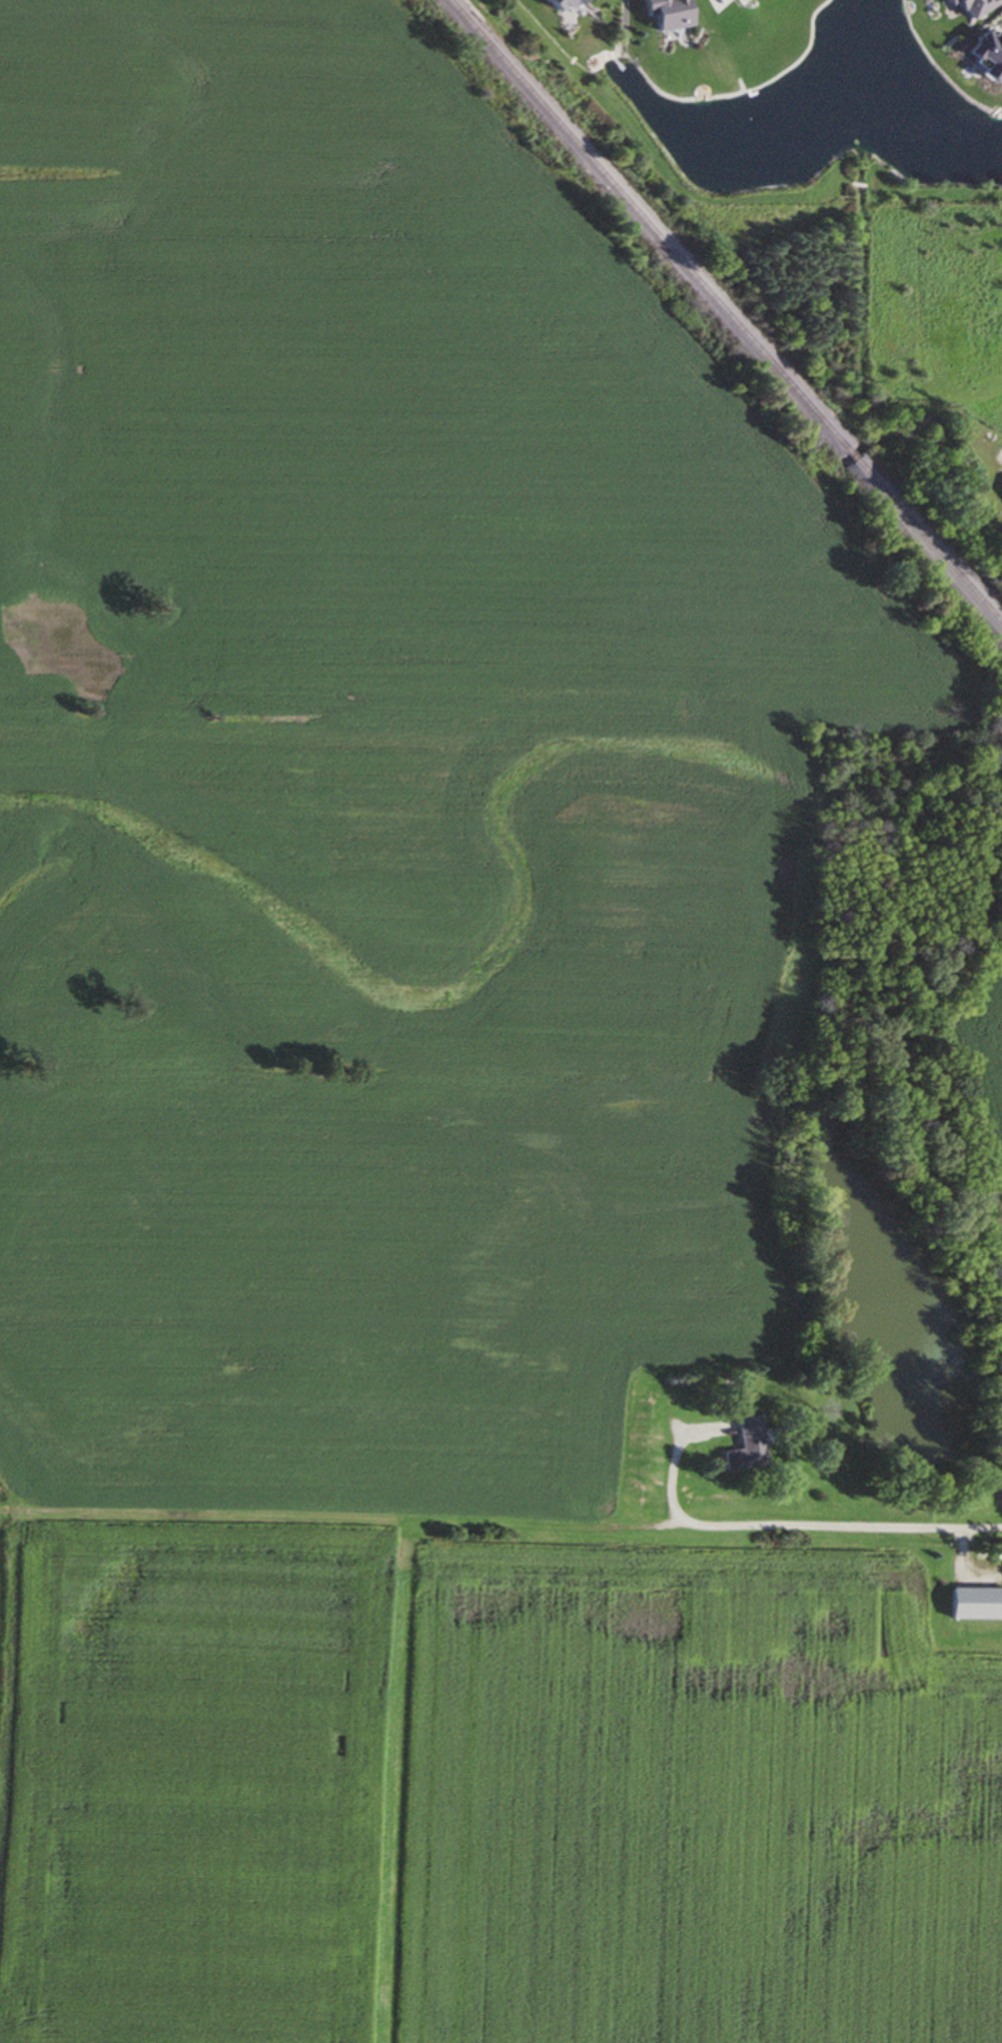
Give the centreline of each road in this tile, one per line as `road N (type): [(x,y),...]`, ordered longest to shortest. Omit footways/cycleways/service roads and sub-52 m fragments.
road 1 (residential): [(672,1492),(676,1521),(704,1538),(1001,1537)]

